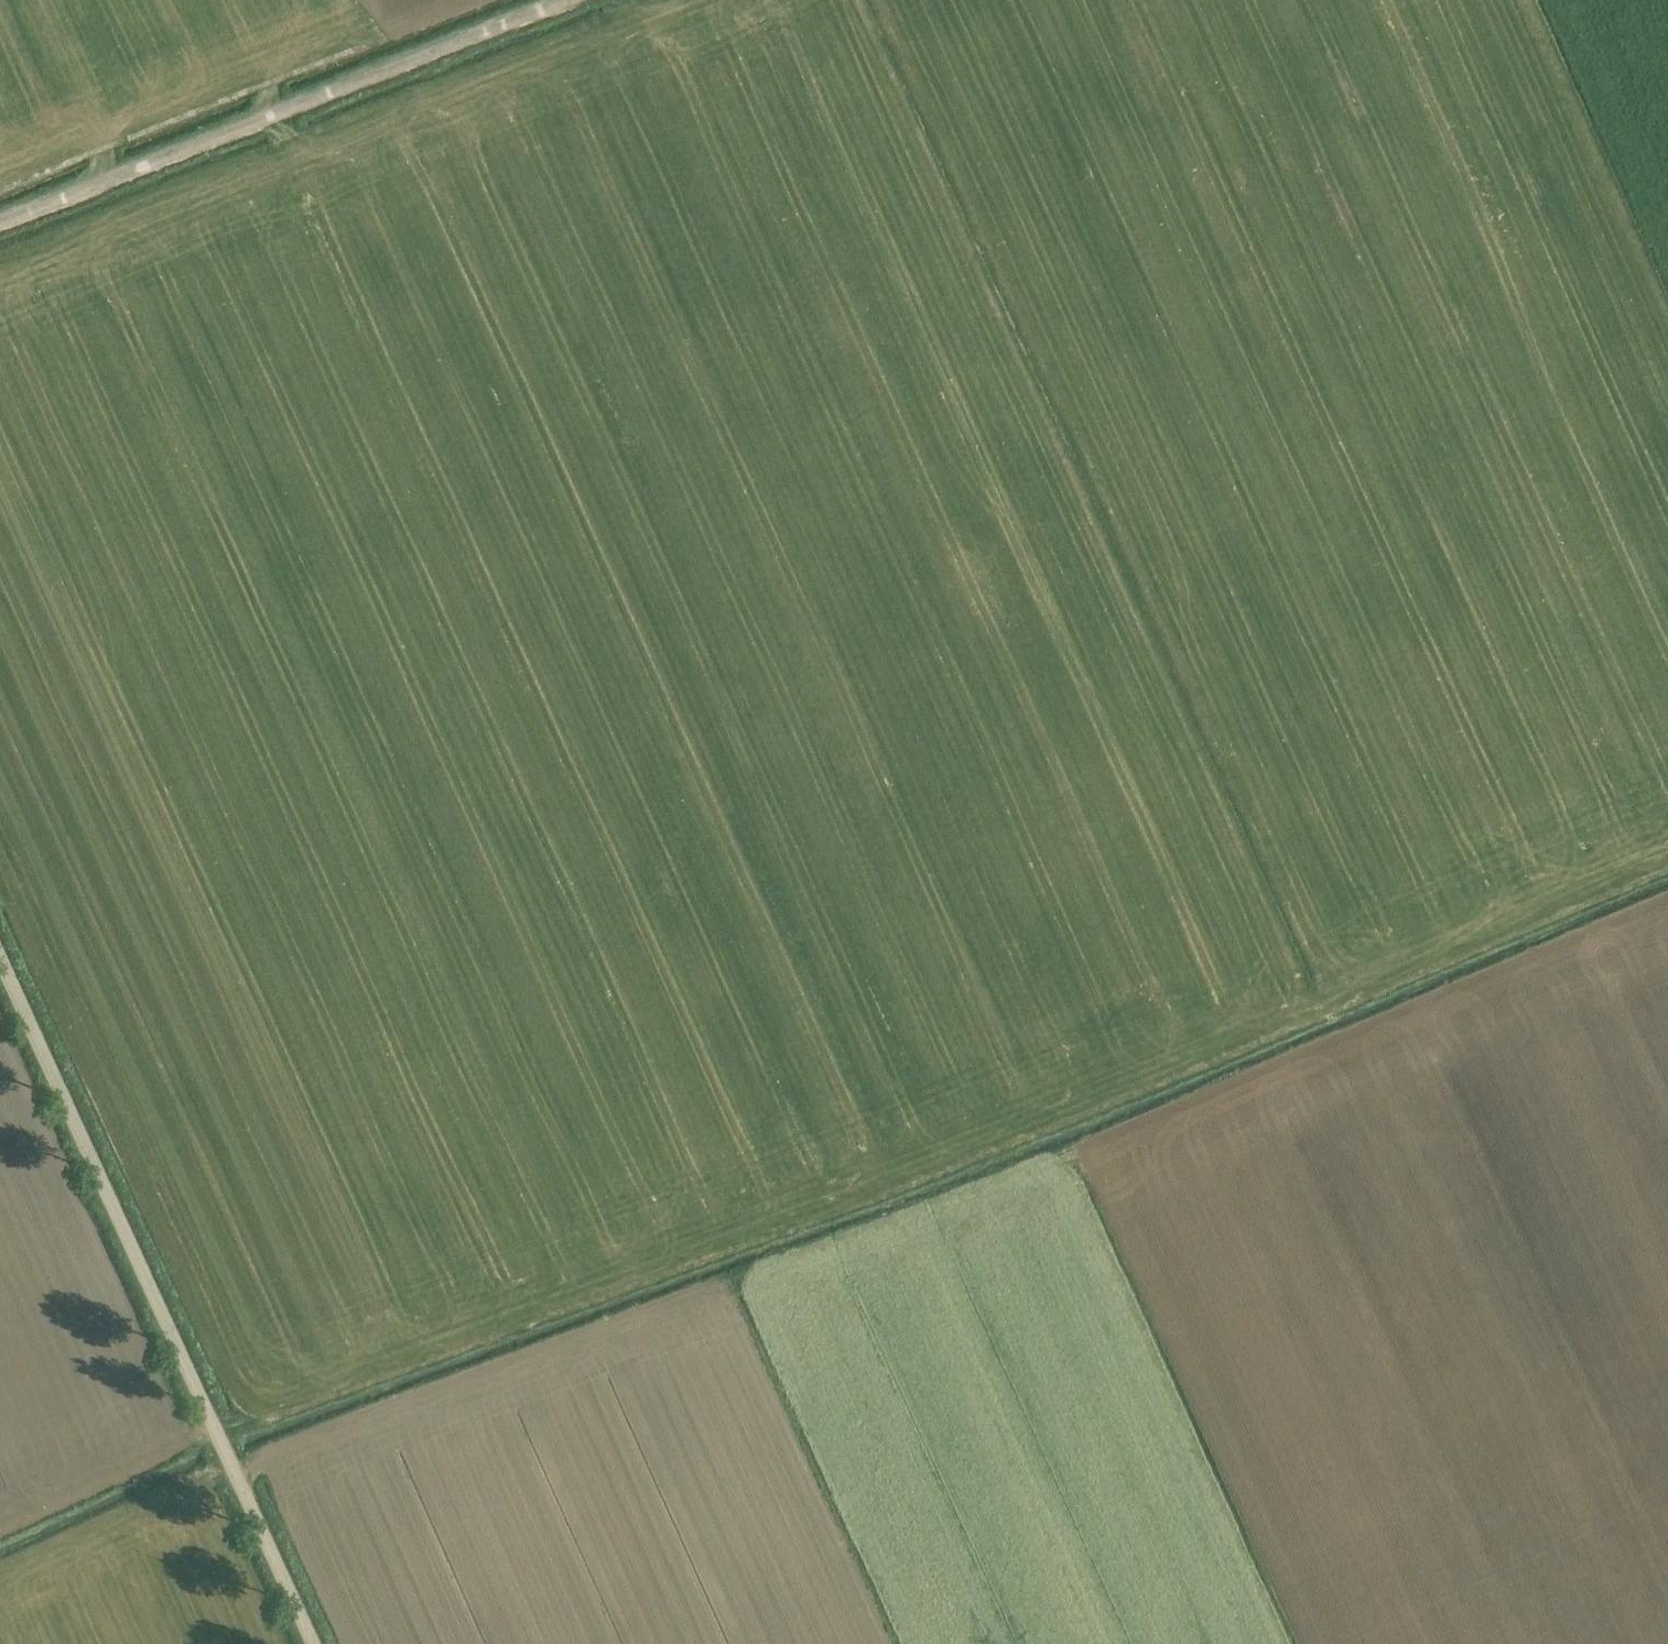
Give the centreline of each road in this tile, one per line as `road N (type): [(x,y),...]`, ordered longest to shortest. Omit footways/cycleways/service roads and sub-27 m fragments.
road 1 (unclassified): [(0,952),(315,1643)]
road 2 (track): [(0,224),(567,0)]

